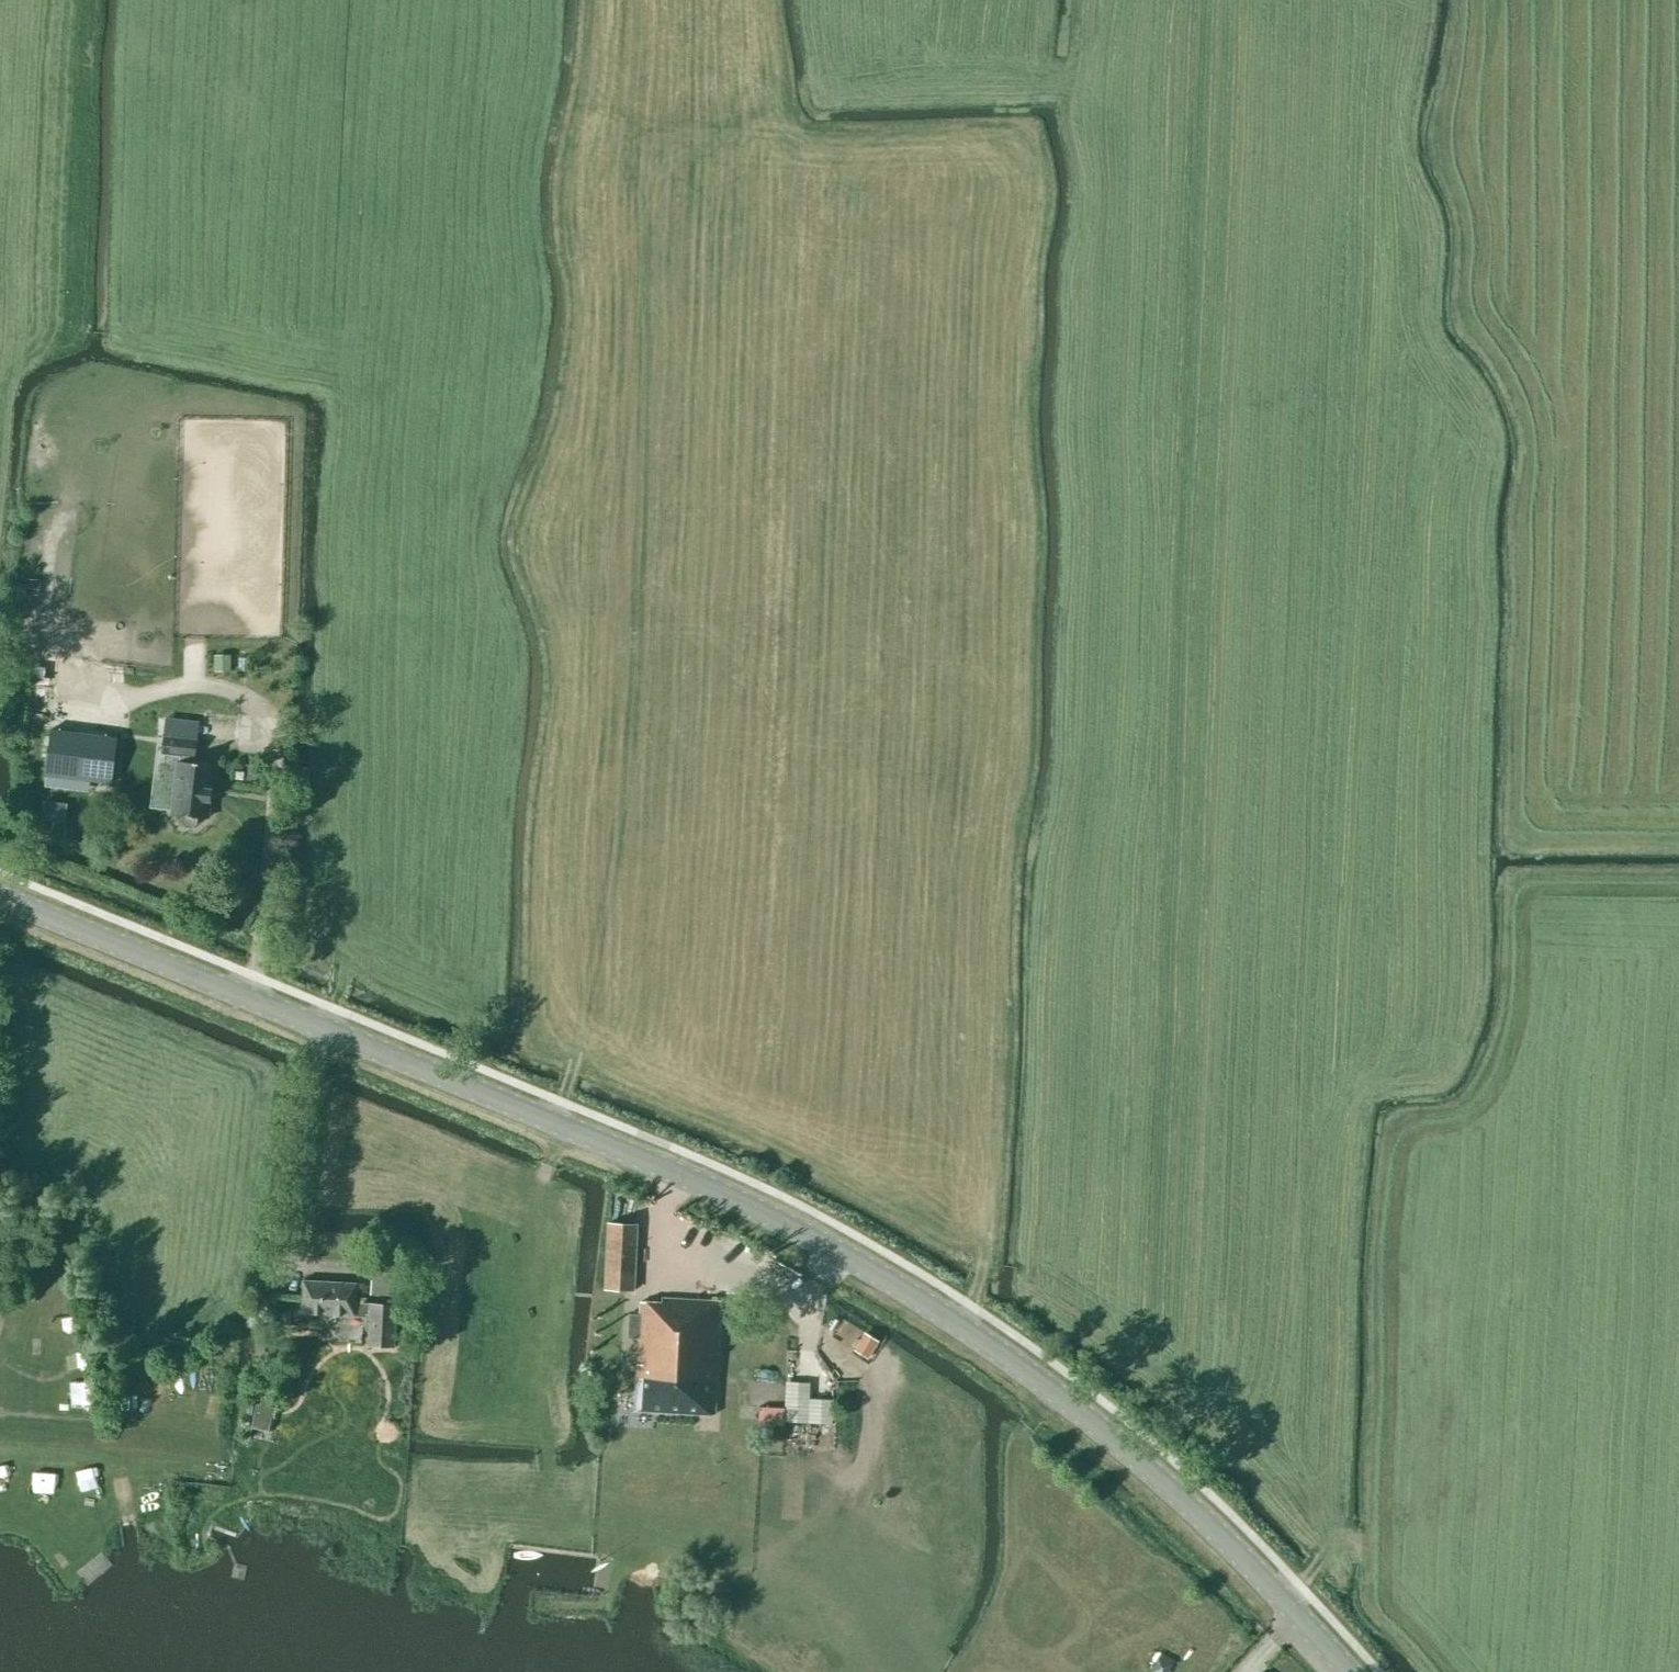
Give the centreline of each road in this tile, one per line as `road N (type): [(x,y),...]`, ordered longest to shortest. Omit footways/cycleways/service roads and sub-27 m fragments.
road 1 (tertiary): [(1349,1671),(1229,1545),(1111,1436),(968,1331),(848,1257),(642,1158),(0,897)]

